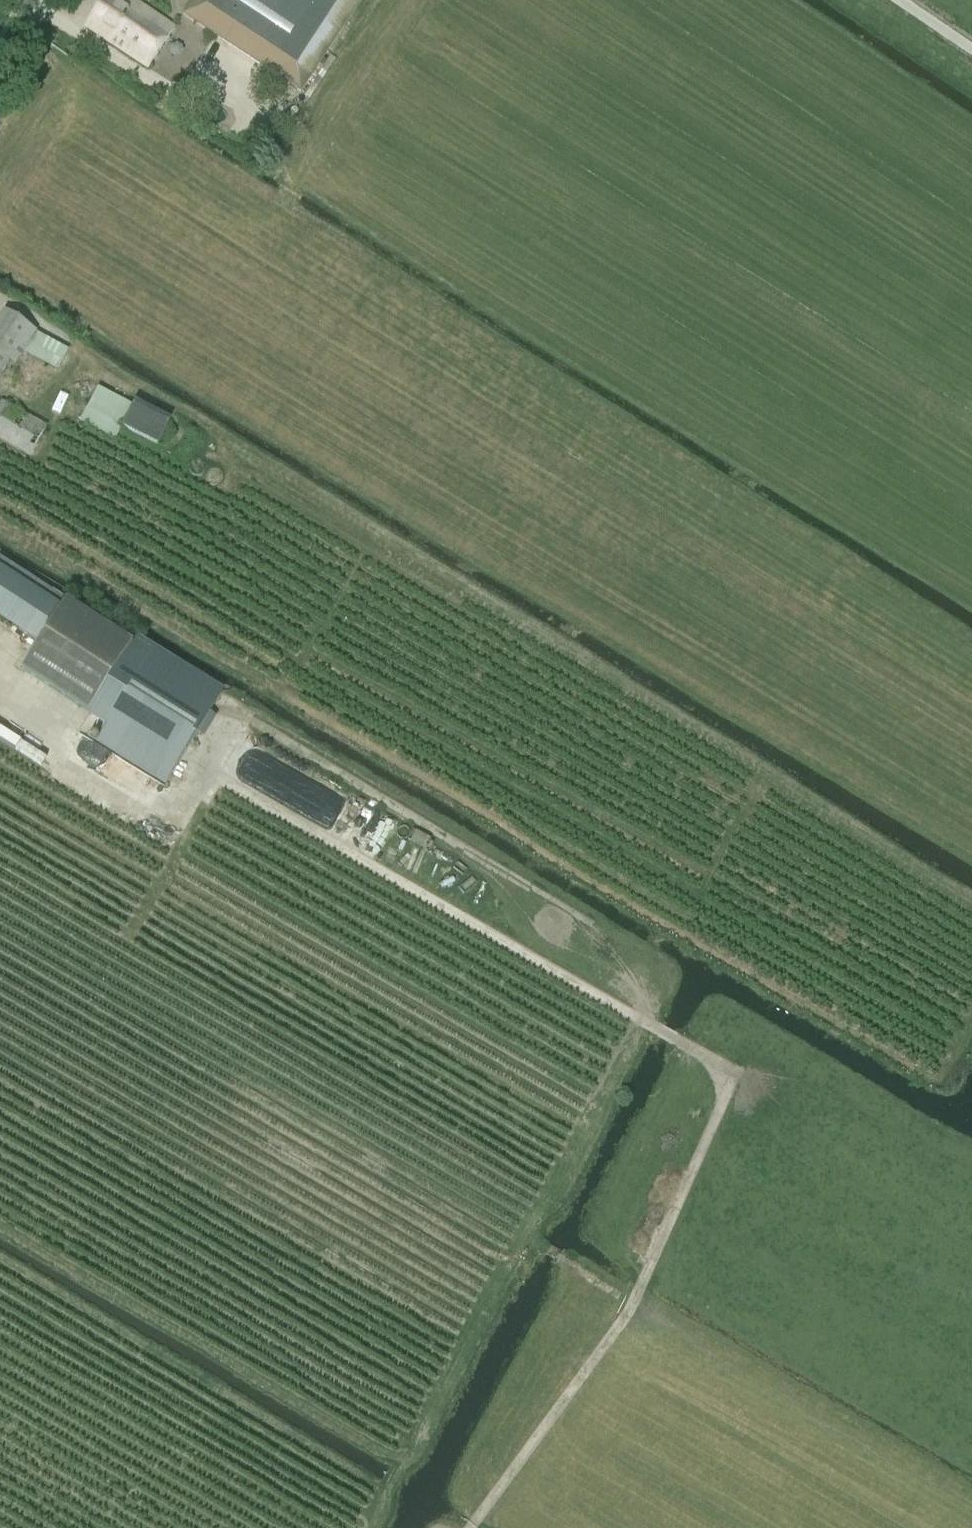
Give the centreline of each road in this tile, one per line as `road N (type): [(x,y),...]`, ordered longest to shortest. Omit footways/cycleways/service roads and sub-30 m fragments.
road 1 (track): [(0,646),(6,695),(168,804),(203,775),(641,1026),(721,1084),(721,1112),(641,1293),(472,1527)]

